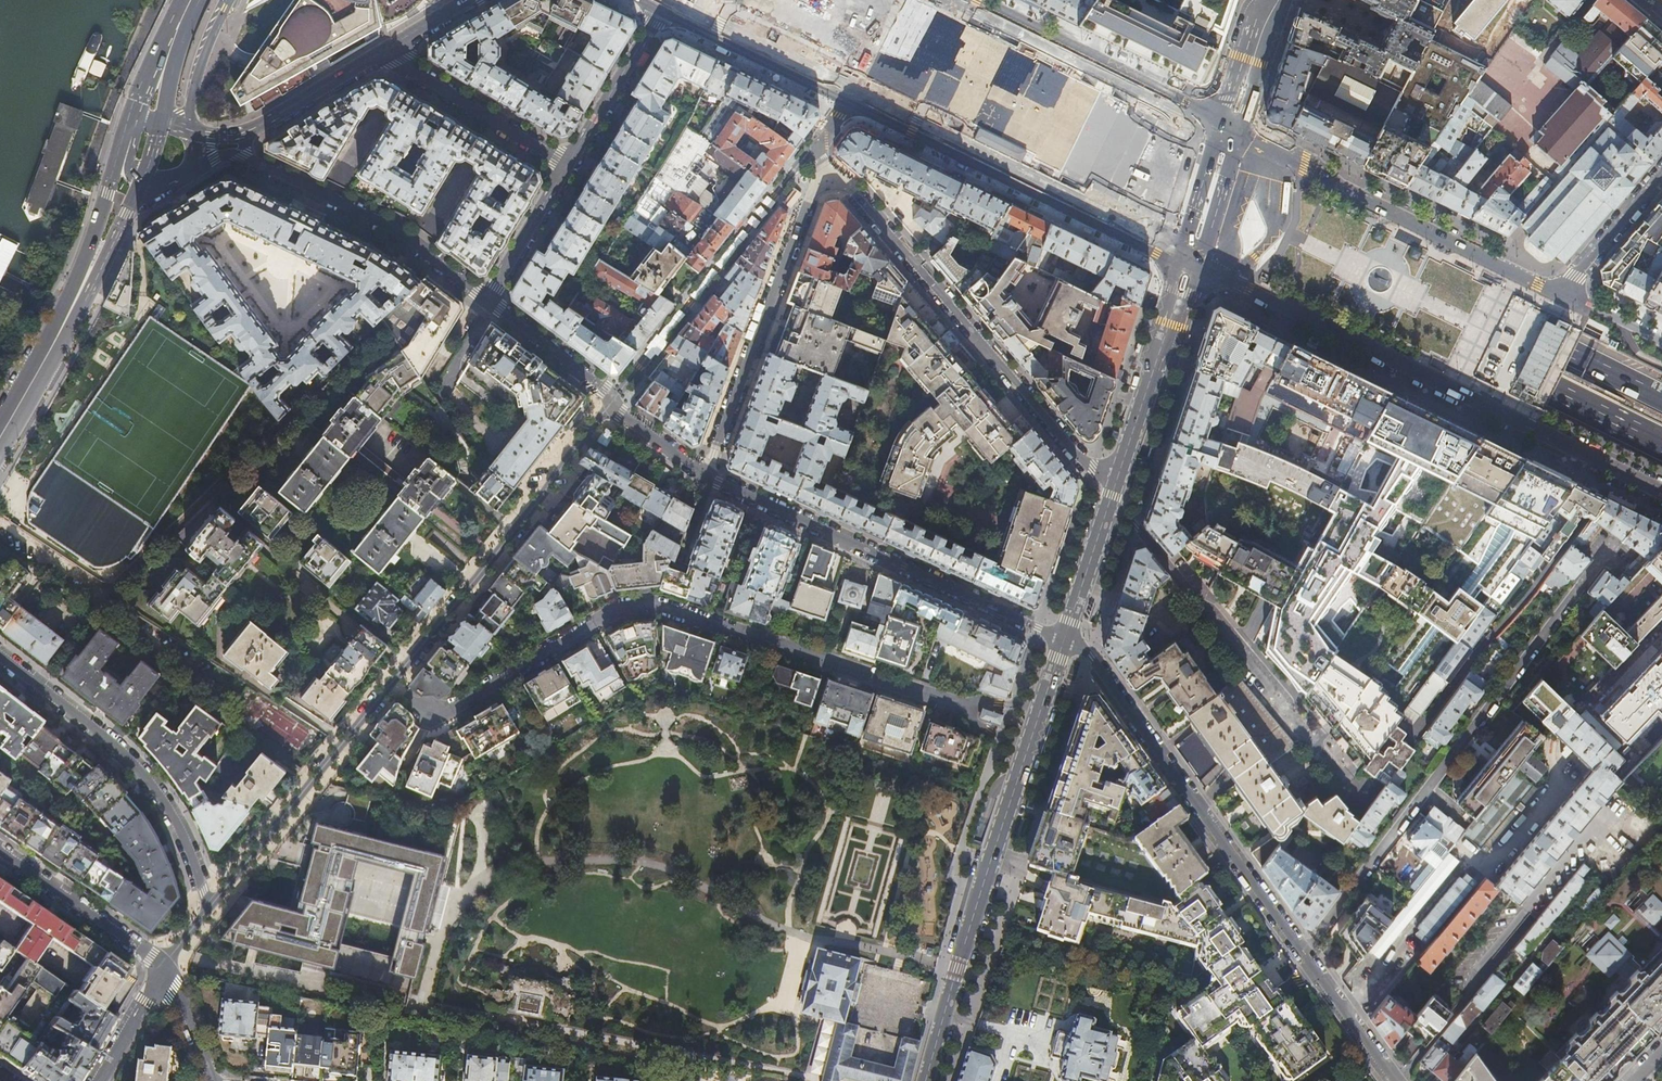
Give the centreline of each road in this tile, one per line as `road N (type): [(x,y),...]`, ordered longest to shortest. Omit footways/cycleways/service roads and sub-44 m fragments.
road 1 (trunk): [(747,0),(1661,442)]
road 2 (trunk): [(1661,400),(859,0)]
road 3 (residential): [(961,707),(657,606),(620,610),(436,718),(388,682)]
road 4 (residential): [(1063,642),(1093,659),(1394,1080)]
road 5 (residential): [(1221,286),(1661,491)]
road 6 (residential): [(1112,496),(821,143)]
road 7 (residential): [(706,480),(1063,642)]
road 8 (residential): [(852,103),(1184,267)]
road 9 (residential): [(1562,296),(1232,131)]
road 10 (residential): [(388,682),(611,401)]
road 11 (residential): [(821,143),(817,178),(706,480)]
road 12 (residential): [(1112,496),(1332,765)]
road 13 (tertiary): [(1027,751),(926,1080)]
road 14 (residential): [(210,906),(160,794),(99,729),(0,656)]
road 15 (residential): [(611,401),(821,143)]
road 16 (residential): [(210,906),(388,682)]
road 17 (residential): [(248,154),(396,229),(490,300)]
road 18 (residential): [(1232,131),(987,0)]
road 19 (tertiary): [(1184,267),(1112,496)]
road 20 (residential): [(645,0),(852,103)]
road 21 (residential): [(383,51),(572,167)]
road 22 (primary): [(131,128),(57,336)]
road 23 (residential): [(0,851),(165,964)]
road 24 (primary): [(57,336),(78,315),(144,177)]
road 25 (residential): [(572,167),(658,21)]
road 26 (residential): [(490,300),(611,401)]
road 27 (residential): [(383,51),(248,132)]
road 28 (residential): [(490,300),(572,167)]
road 29 (residential): [(1562,296),(1661,177)]
road 30 (tertiary): [(1112,496),(1063,642)]
road 31 (tertiary): [(1184,267),(1206,245),(1235,147),(1232,131)]
road 32 (tertiary): [(1232,131),(1217,141),(1184,267)]
road 33 (residential): [(192,131),(194,85),(231,0)]
road 34 (tertiary): [(1277,0),(1232,131)]
road 35 (residential): [(94,1080),(165,964)]
road 36 (primary): [(161,122),(201,0)]
road 37 (primary): [(180,0),(133,119)]
road 38 (residential): [(165,964),(212,1080)]
road 39 (residential): [(611,401),(706,480)]

